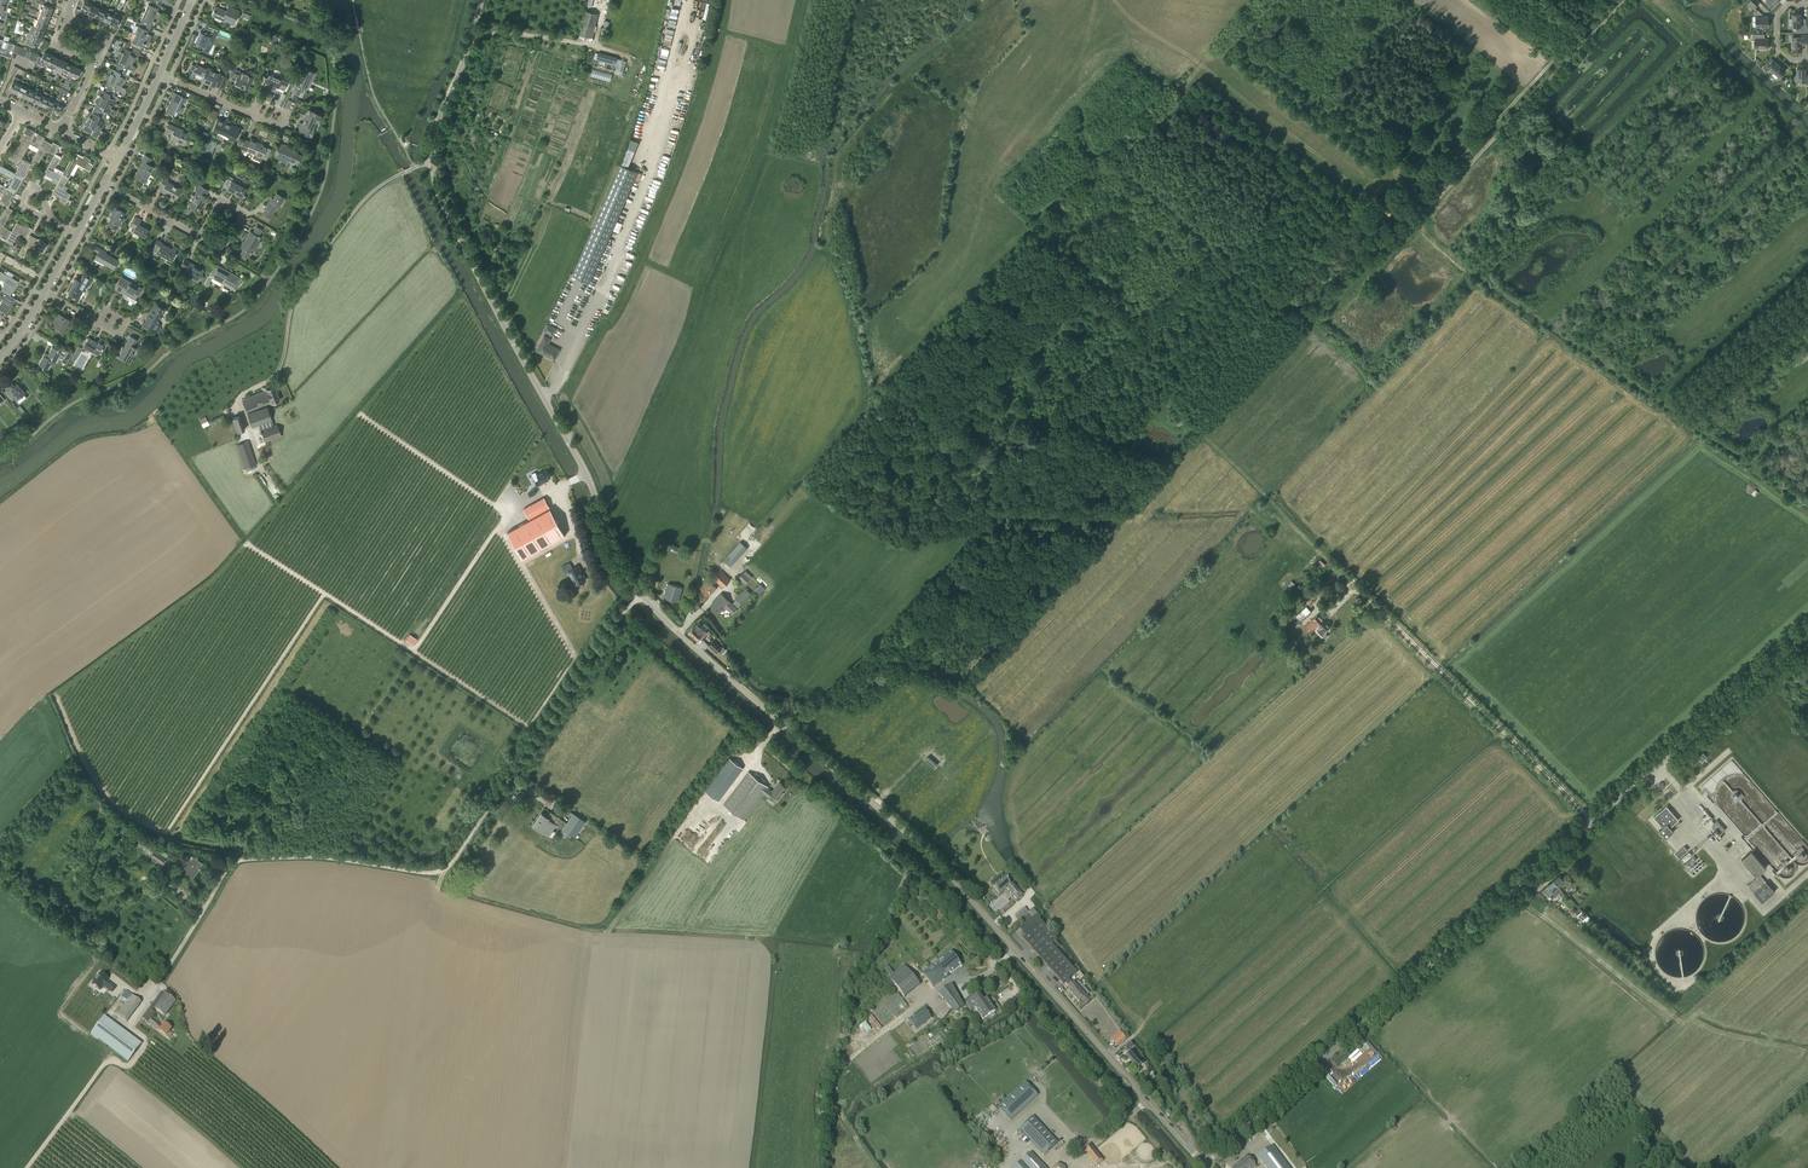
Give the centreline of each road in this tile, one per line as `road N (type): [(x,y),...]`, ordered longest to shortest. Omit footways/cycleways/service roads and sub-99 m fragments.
road 1 (track): [(1121,515),(975,519),(969,501),(1288,177),(1340,212),(1353,197),(1388,225),(1612,0)]
road 2 (tertiary): [(1203,1164),(1807,633)]
road 3 (tertiary): [(1203,1164),(932,856),(642,595)]
road 4 (track): [(623,614),(931,889),(1127,1118)]
road 5 (unclassified): [(162,978),(237,861),(310,857),(422,872),(450,865),(610,627),(642,595)]
road 6 (tertiary): [(642,595),(437,186),(438,122),(481,0)]
road 7 (track): [(1593,821),(1166,398)]
road 8 (track): [(1807,503),(1470,273),(1422,216)]
road 9 (track): [(1340,212),(1123,442),(1079,432),(1057,416)]
road 10 (track): [(1224,247),(1117,159),(1274,0)]
road 11 (track): [(168,933),(138,913),(116,917),(81,904),(39,874),(63,841),(86,856)]
road 12 (track): [(939,418),(1080,269)]
road 13 (track): [(49,880),(96,816),(121,825),(73,895)]
road 14 (track): [(999,469),(894,380),(922,346)]
road 15 (track): [(1145,329),(1038,230)]
road 16 (track): [(1151,1050),(1221,1148)]

